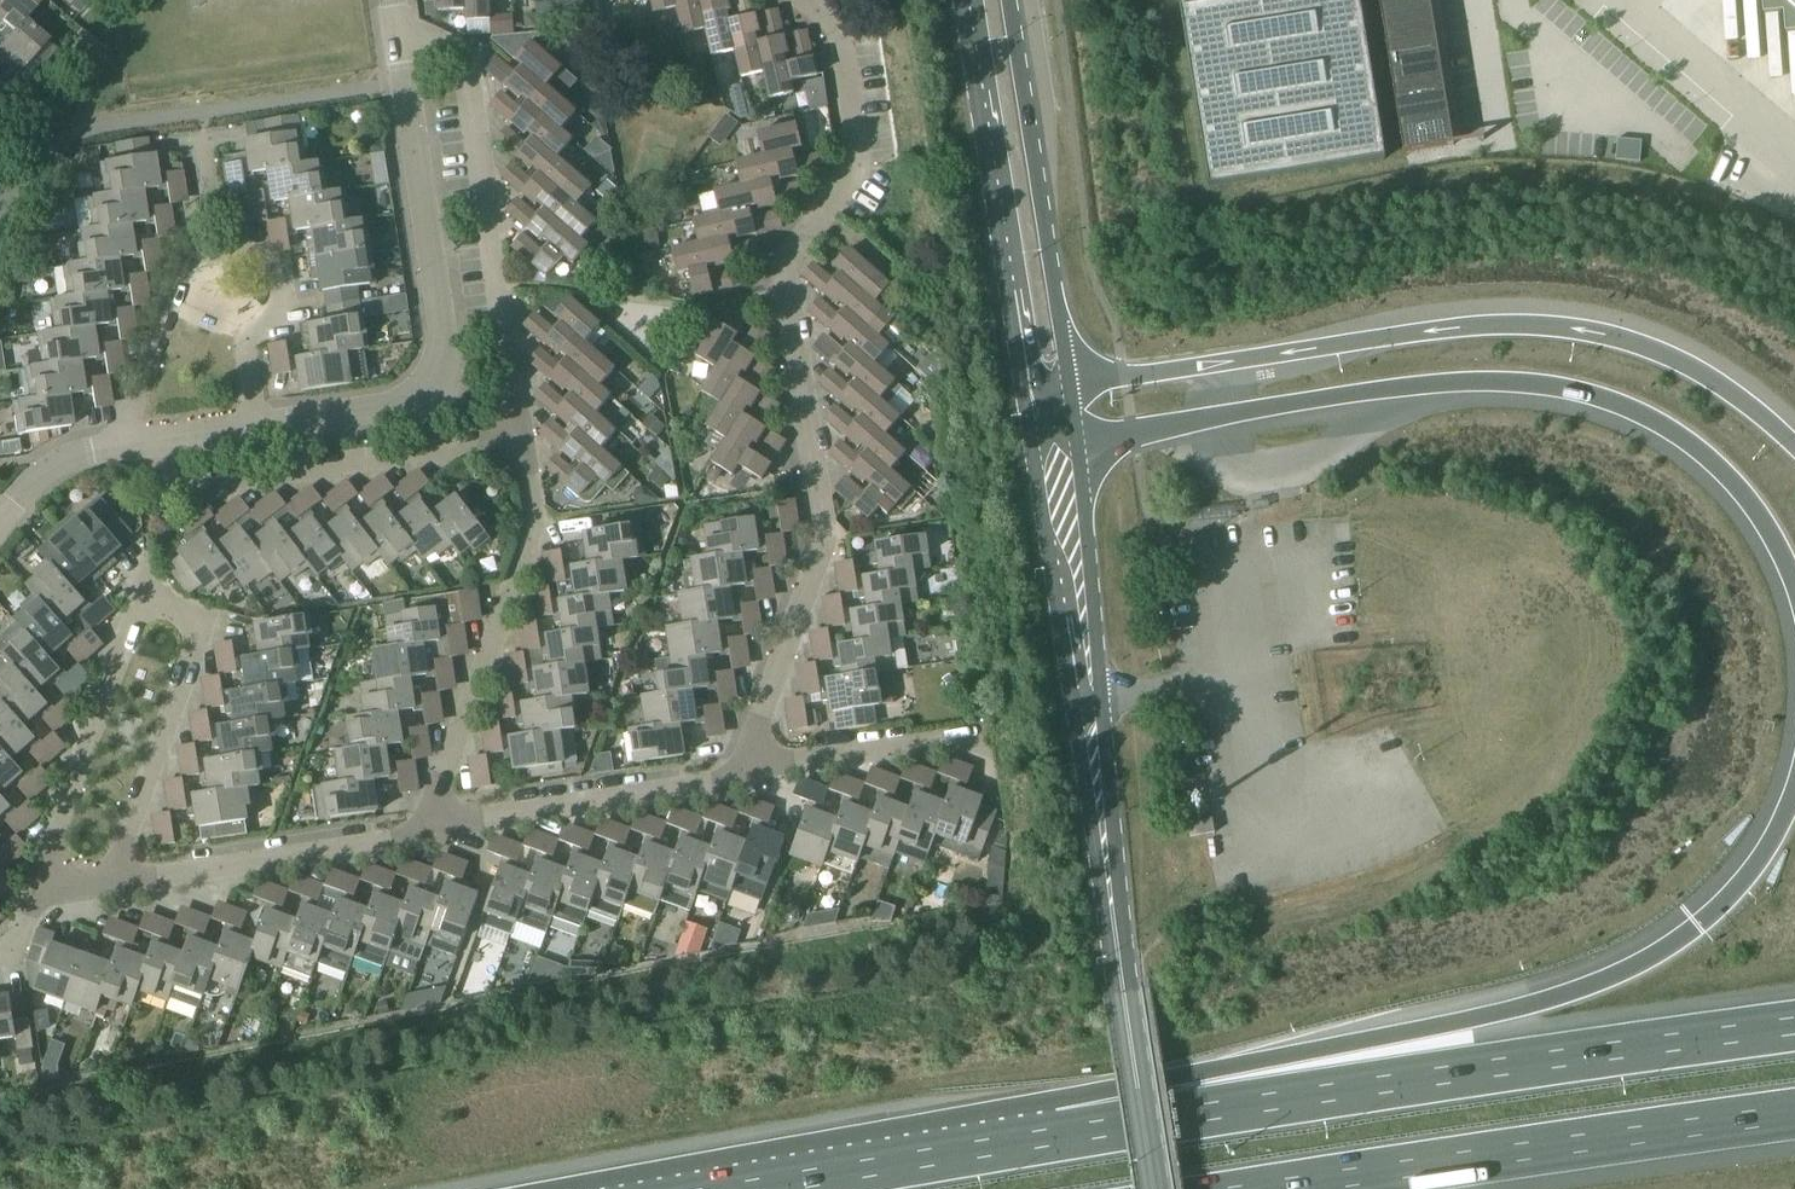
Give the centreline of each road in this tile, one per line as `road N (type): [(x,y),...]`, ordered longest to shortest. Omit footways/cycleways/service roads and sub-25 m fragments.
road 1 (motorway): [(1794,789),(1744,880),(1699,926),(1616,977),(1060,1135)]
road 2 (residential): [(737,777),(824,540),(785,276),(852,169),(855,145),(837,26),(804,0)]
road 3 (motorway): [(1076,438),(1458,382),(1574,390),(1625,406),(1717,468),(1750,504),(1794,590)]
road 4 (motorway): [(1794,448),(1715,383),(1654,352),(1525,325),(1069,384)]
road 5 (motorway): [(1794,1027),(1060,1135)]
road 6 (residential): [(32,898),(145,592),(204,630),(114,885)]
road 7 (residential): [(403,83),(443,355),(428,388),(398,406),(189,434),(165,456)]
road 8 (motorway): [(1284,1188),(1794,1114)]
road 9 (residential): [(521,433),(462,63),(447,46),(422,37),(397,41)]
road 10 (residential): [(425,836),(530,536),(521,433)]
road 11 (secondary): [(959,0),(1025,415)]
road 12 (secondary): [(1069,384),(1009,0)]
road 13 (residential): [(165,456),(173,477),(196,482),(521,433)]
road 14 (residential): [(119,443),(206,176),(202,131)]
road 15 (residential): [(425,836),(737,777)]
road 16 (residential): [(114,885),(425,836)]
road 17 (motorway): [(1060,1135),(762,1188)]
road 18 (secondary): [(1025,415),(1071,700)]
road 19 (secondary): [(1154,1188),(1111,903)]
road 20 (secondary): [(1101,697),(1076,438)]
road 21 (residential): [(737,777),(969,737)]
road 22 (secondary): [(1071,700),(1111,903)]
road 23 (secondary): [(1111,903),(1101,697)]
road 24 (residential): [(0,518),(51,463),(119,443)]

